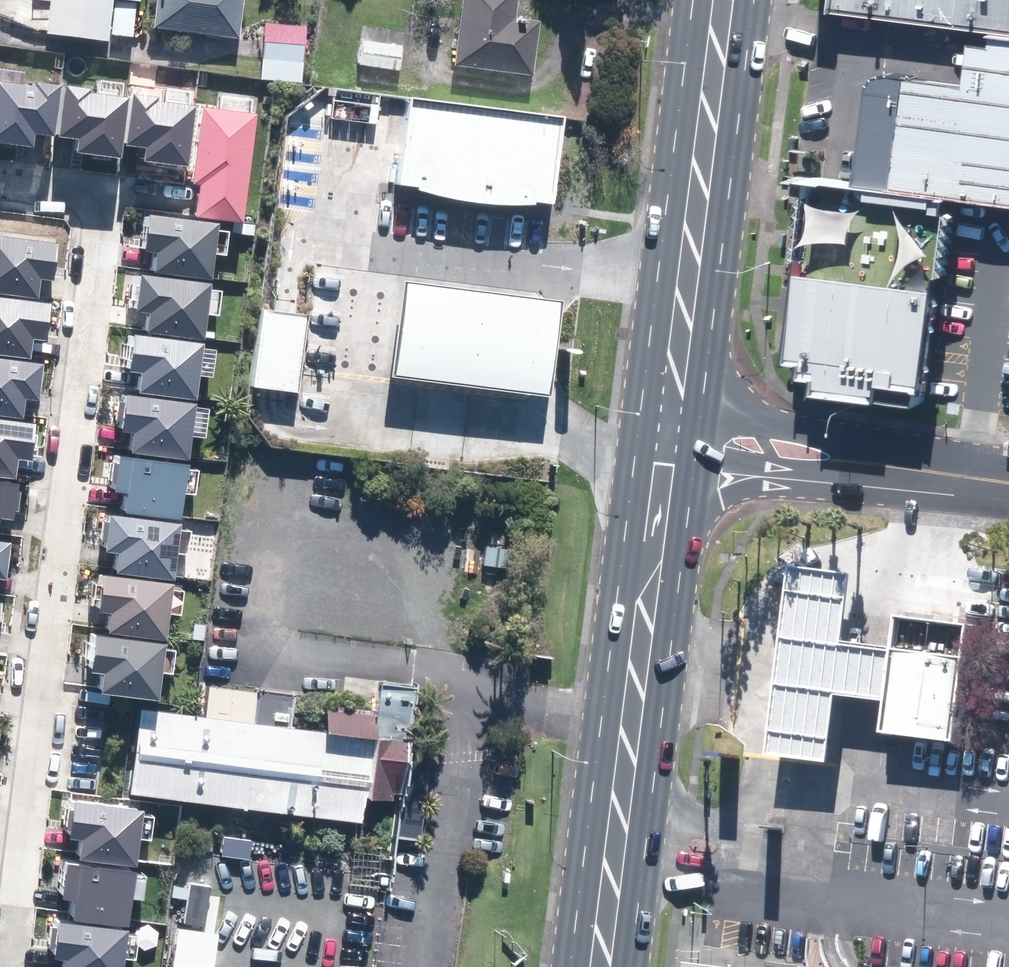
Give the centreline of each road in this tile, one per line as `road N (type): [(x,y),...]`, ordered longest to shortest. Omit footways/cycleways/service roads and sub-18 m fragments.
road 1 (residential): [(2,966),(90,243),(76,209),(0,189)]
road 2 (primary): [(600,966),(663,466)]
road 3 (primary): [(670,413),(721,0)]
road 4 (residential): [(884,466),(793,478),(663,466)]
road 5 (residential): [(670,413),(793,432),(884,466)]
road 6 (residential): [(1008,481),(884,466)]

